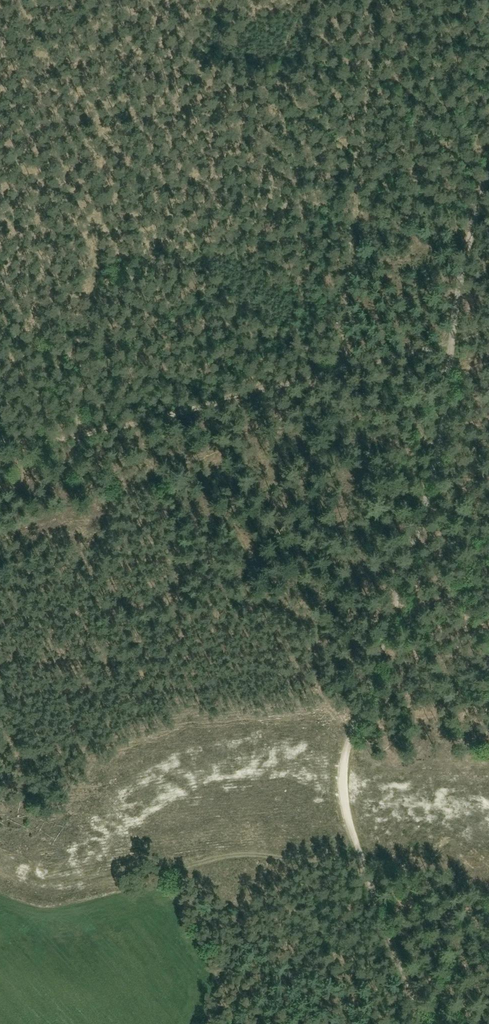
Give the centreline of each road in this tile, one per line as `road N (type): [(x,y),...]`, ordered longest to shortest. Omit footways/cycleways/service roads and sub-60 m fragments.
road 1 (track): [(488,163),(461,241),(452,343),(427,463),(338,781),(422,1023)]
road 2 (track): [(0,441),(59,440),(277,391),(488,328)]

